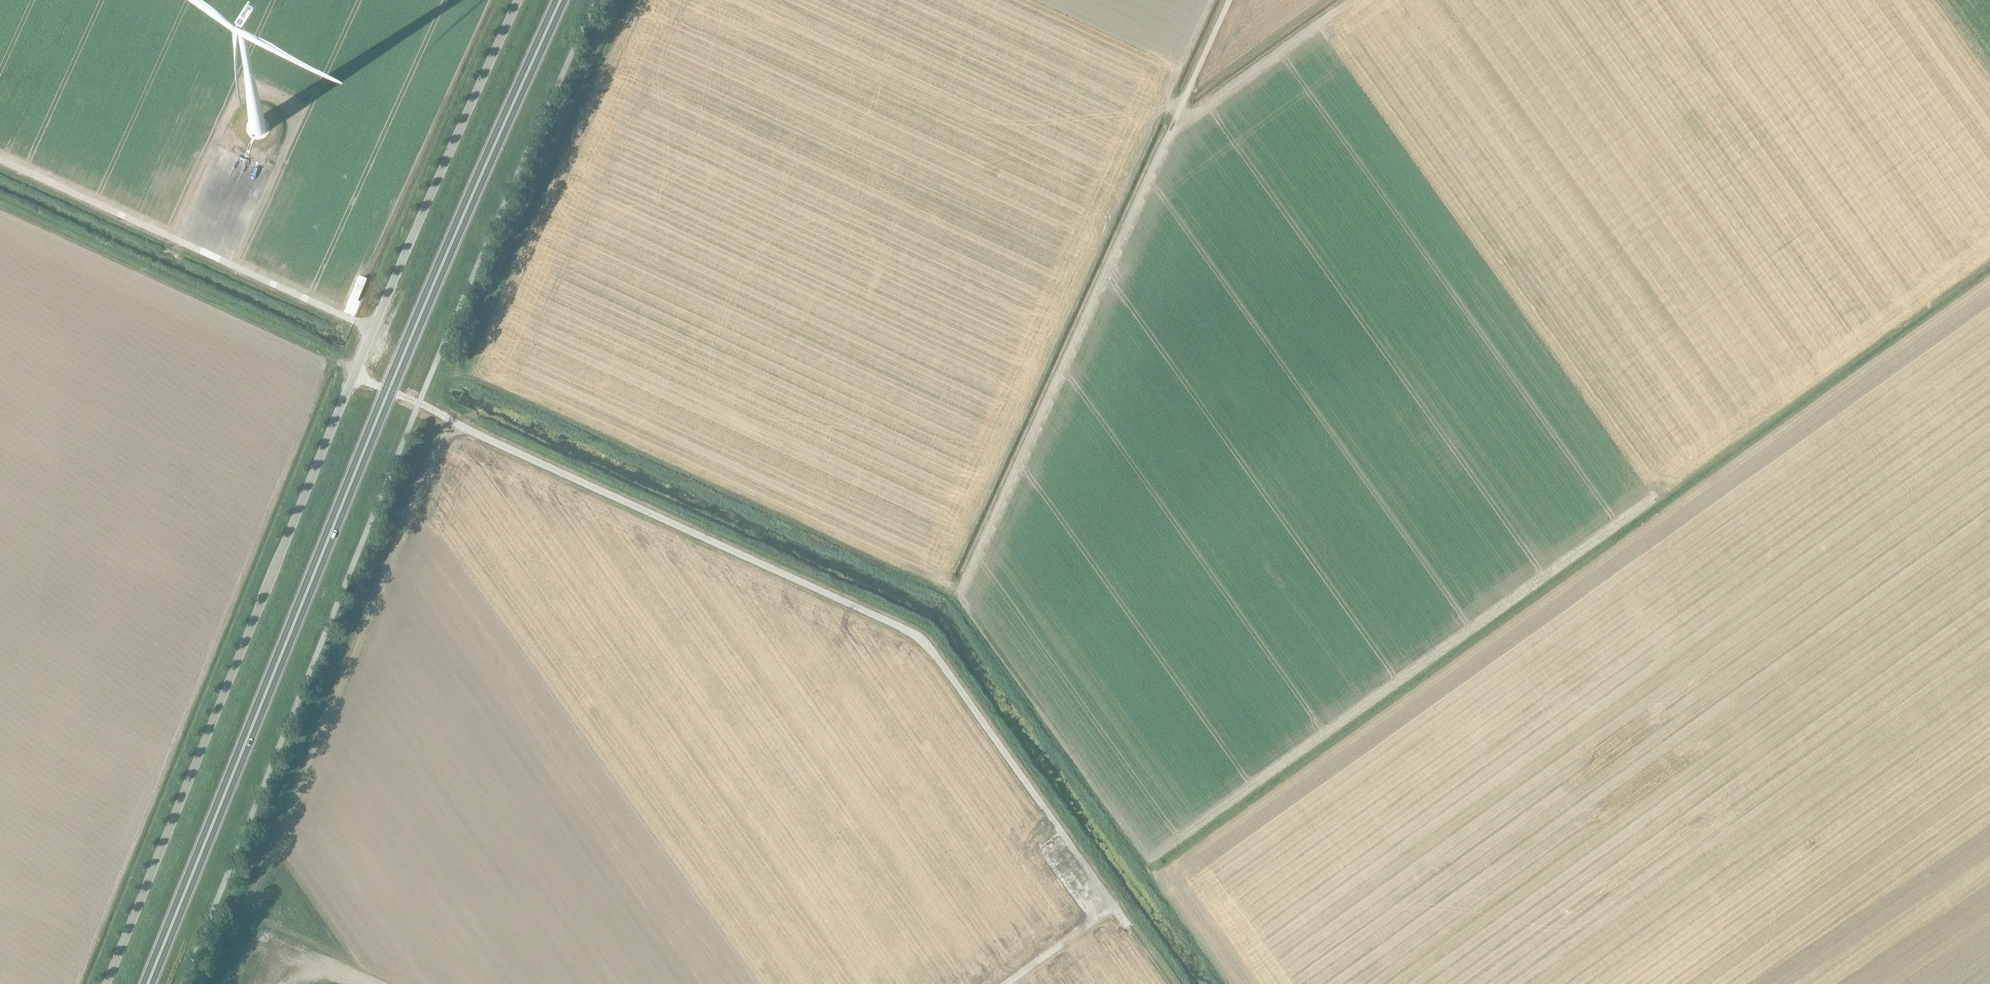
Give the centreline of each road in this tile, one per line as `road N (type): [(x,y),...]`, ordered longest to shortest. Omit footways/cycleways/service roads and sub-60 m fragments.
road 1 (trunk): [(148,983),(429,297),(564,0)]
road 2 (unclassified): [(105,983),(394,278),(519,0)]
road 3 (track): [(1229,0),(1178,114)]

